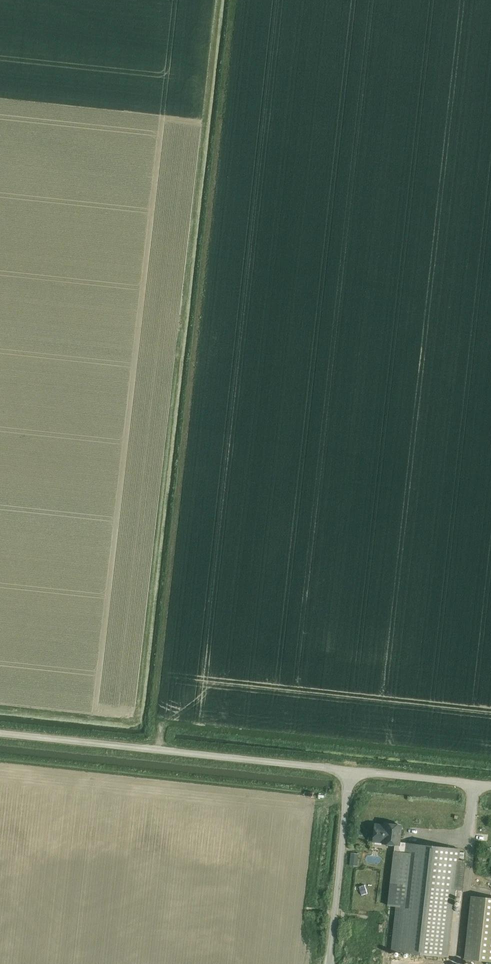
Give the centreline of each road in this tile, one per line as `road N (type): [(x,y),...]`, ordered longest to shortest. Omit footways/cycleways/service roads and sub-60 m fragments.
road 1 (unclassified): [(349,771),(0,733)]
road 2 (unclassified): [(329,963),(349,771)]
road 3 (unclassified): [(490,786),(349,771)]

